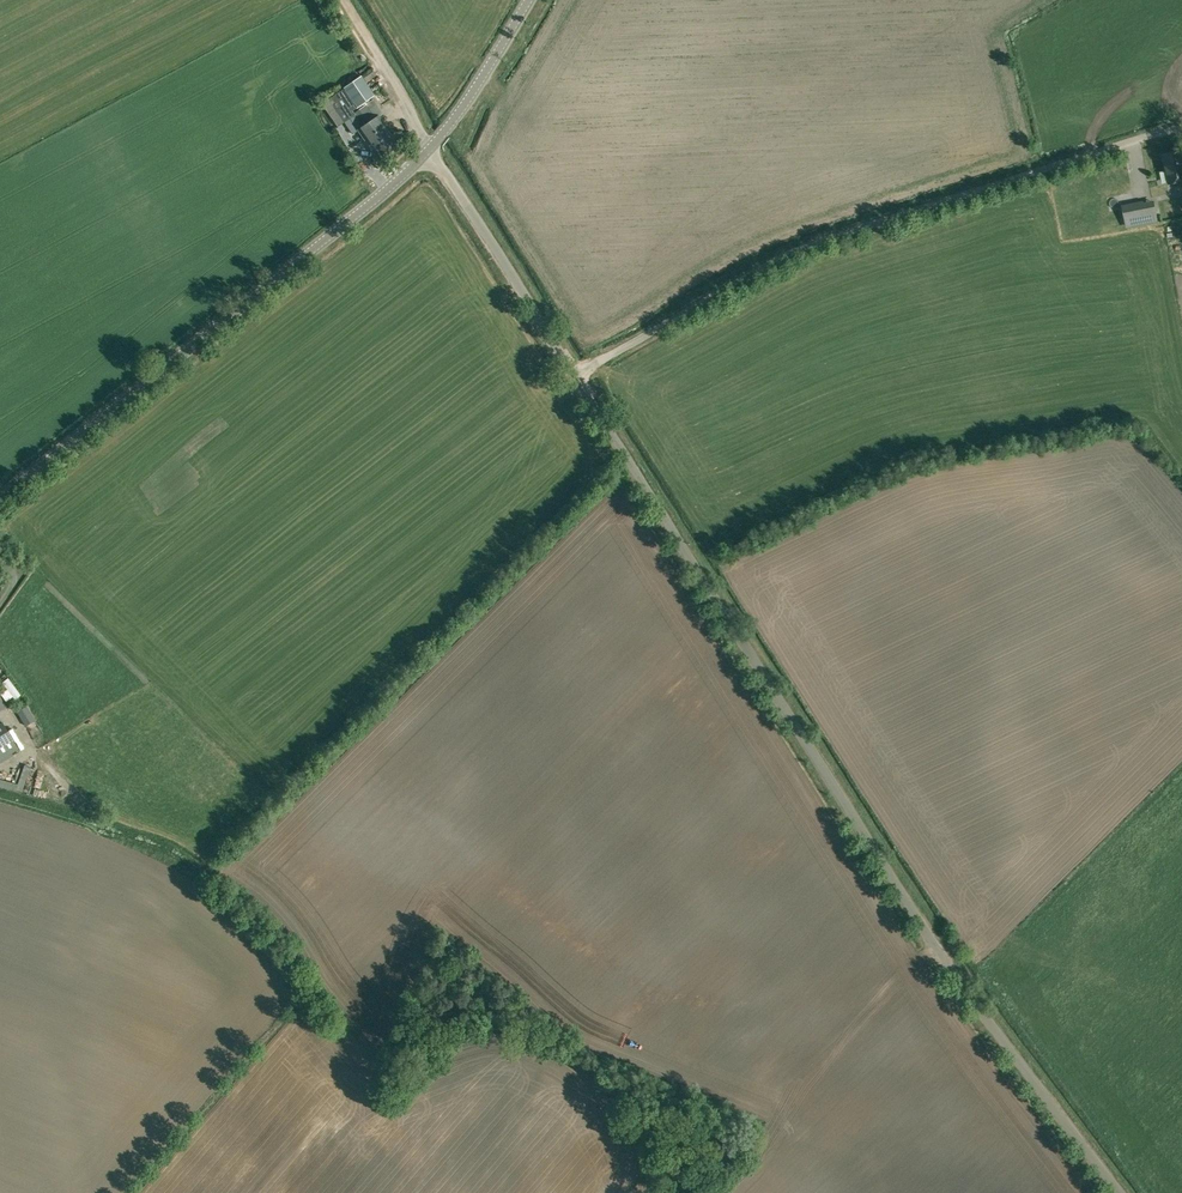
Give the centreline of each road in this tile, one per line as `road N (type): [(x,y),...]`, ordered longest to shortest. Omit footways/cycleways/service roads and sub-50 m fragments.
road 1 (unclassified): [(431,151),(940,952),(1119,1192)]
road 2 (tertiary): [(0,500),(431,151)]
road 3 (tertiary): [(431,151),(530,0)]

